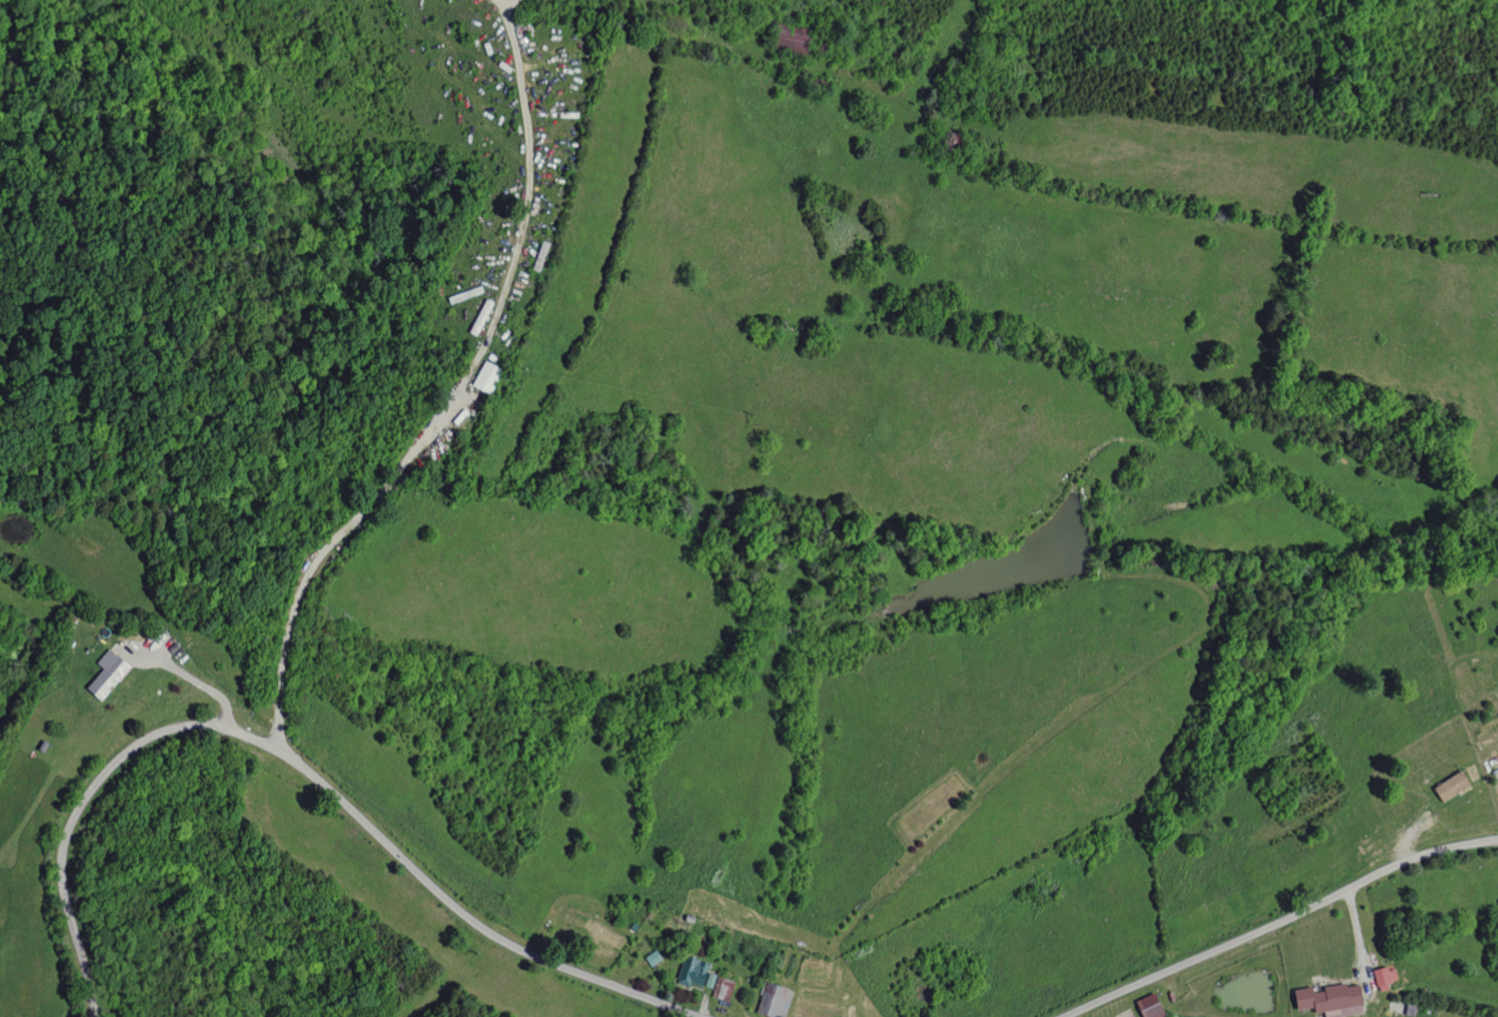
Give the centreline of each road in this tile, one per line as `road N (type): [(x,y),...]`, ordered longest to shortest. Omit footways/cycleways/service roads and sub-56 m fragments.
road 1 (residential): [(95,1016),(63,875),(72,826),(117,764),(164,733),(200,727),(236,732),(289,759),(494,936),(699,1016)]
road 2 (residential): [(1051,1016),(1409,860),(1497,840)]

